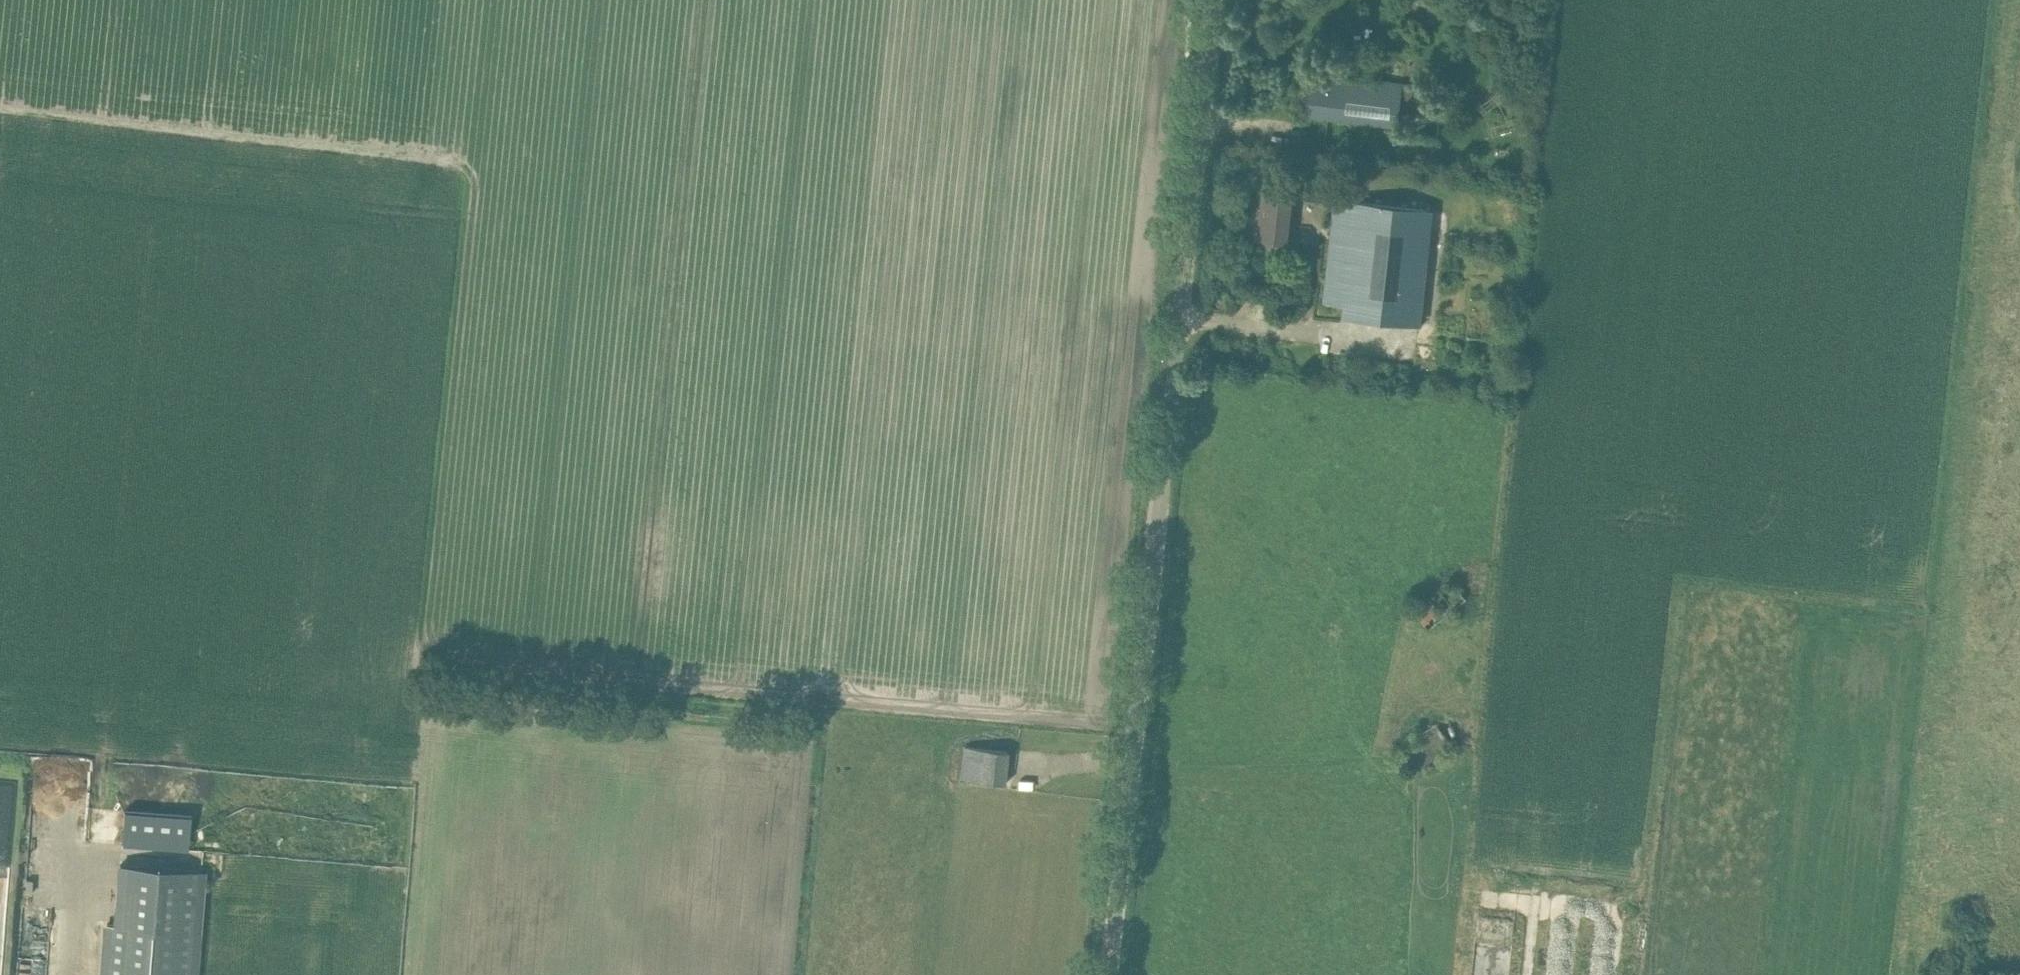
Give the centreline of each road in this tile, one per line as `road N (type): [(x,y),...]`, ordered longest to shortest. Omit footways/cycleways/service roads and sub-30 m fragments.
road 1 (unclassified): [(1106,974),(1213,0)]

